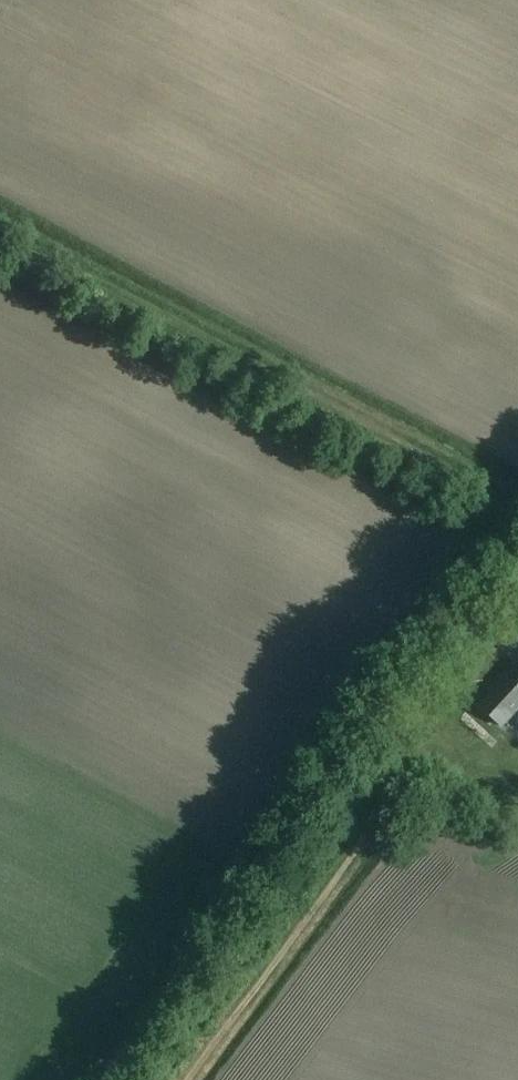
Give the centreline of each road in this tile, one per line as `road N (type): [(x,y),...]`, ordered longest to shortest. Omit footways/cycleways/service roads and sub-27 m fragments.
road 1 (unclassified): [(108,1079),(336,775),(517,573)]

